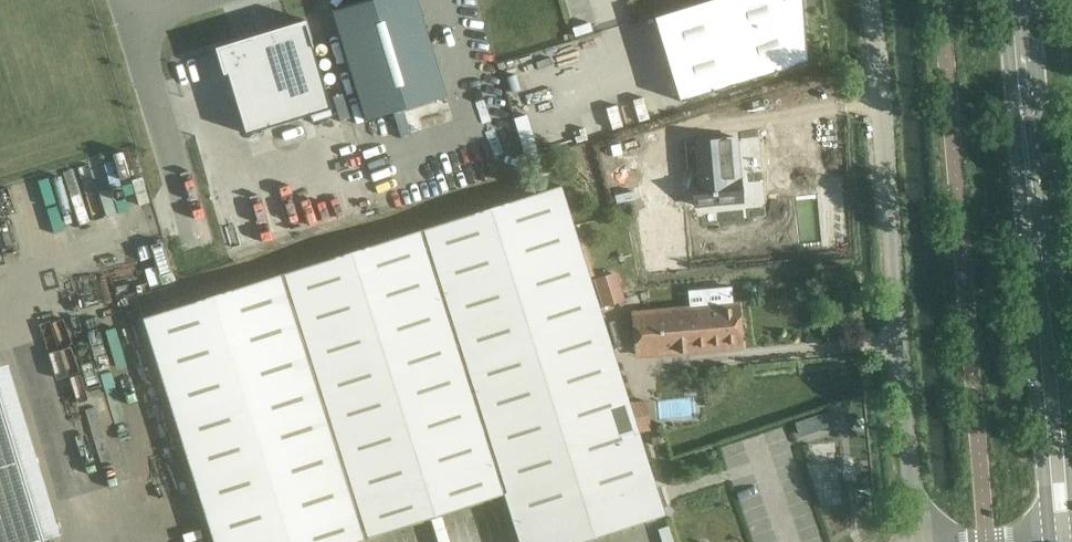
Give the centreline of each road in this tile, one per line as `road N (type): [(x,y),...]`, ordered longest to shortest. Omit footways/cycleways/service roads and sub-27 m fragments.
road 1 (unclassified): [(916,541),(869,0)]
road 2 (tertiary): [(1063,532),(1018,0)]
road 3 (unclassified): [(129,16),(195,234)]

